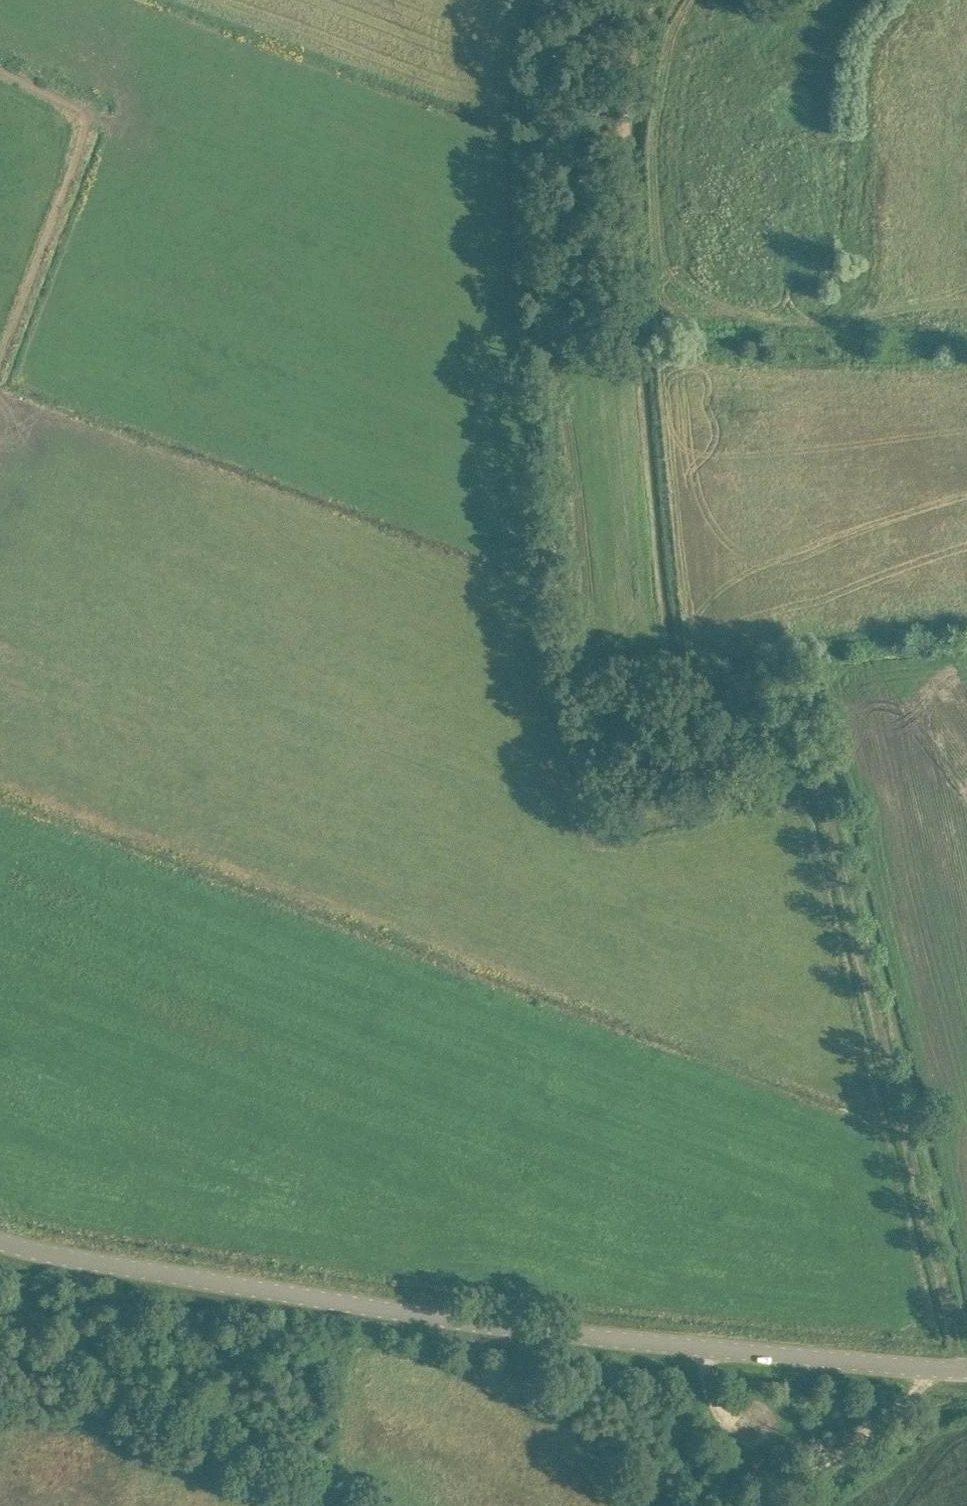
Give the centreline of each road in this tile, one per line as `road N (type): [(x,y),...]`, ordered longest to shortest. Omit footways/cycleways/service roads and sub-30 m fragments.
road 1 (unclassified): [(966,1370),(835,1366),(492,1329),(0,1247)]

